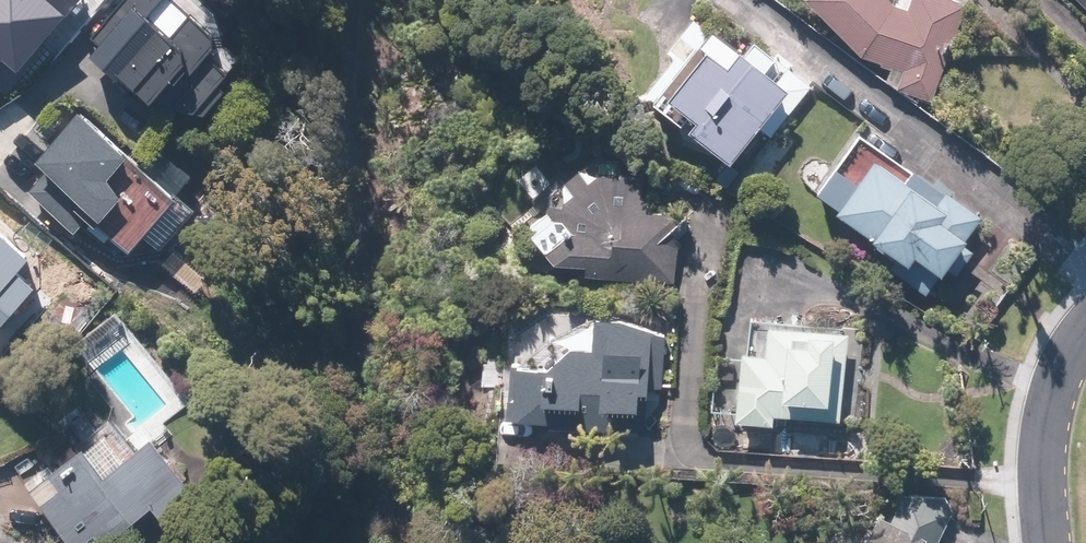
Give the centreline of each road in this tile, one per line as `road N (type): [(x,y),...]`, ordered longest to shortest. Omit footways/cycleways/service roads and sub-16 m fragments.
road 1 (residential): [(1044,542),(1042,405),(1085,324)]

